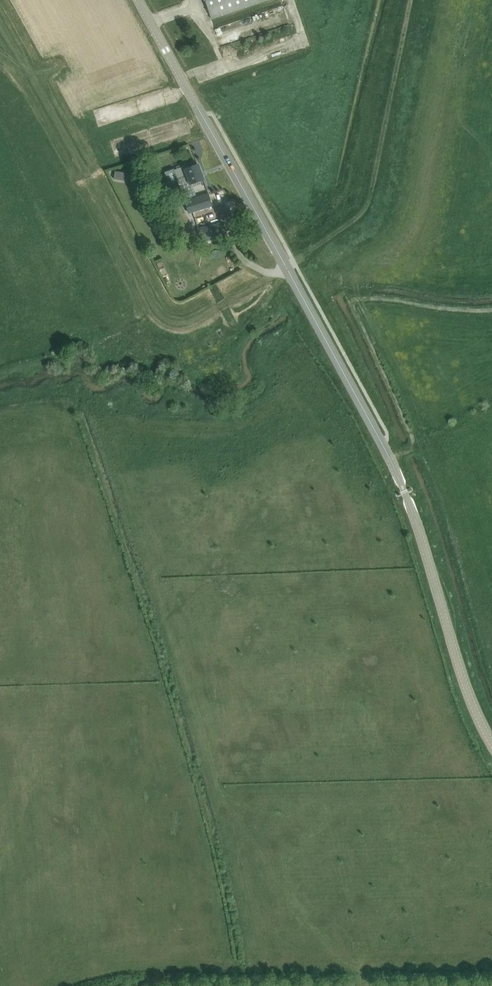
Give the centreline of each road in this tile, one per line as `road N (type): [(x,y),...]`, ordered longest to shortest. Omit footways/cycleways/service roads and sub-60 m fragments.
road 1 (tertiary): [(491,744),(401,477),(139,0)]
road 2 (track): [(286,267),(366,208),(412,0)]

